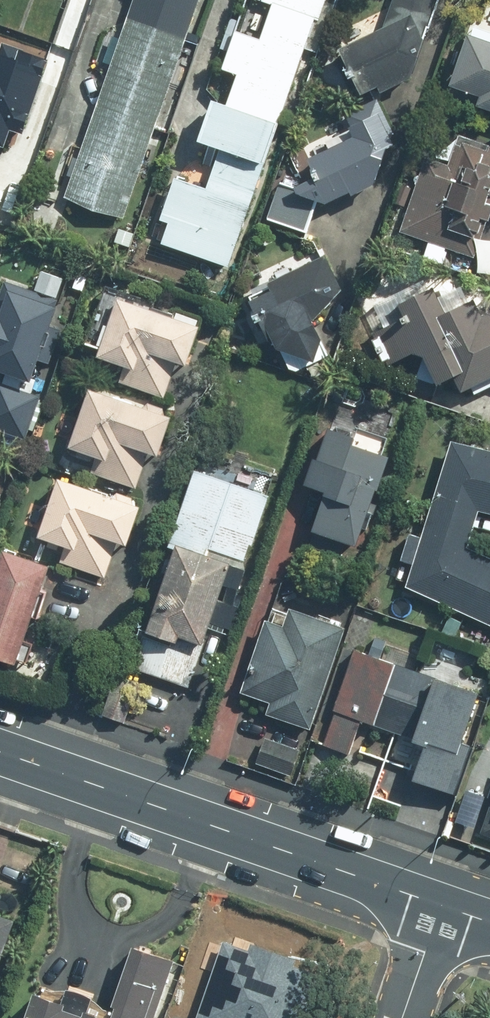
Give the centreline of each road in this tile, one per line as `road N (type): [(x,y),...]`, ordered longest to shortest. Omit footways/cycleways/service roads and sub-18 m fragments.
road 1 (secondary): [(441,905),(0,753)]

